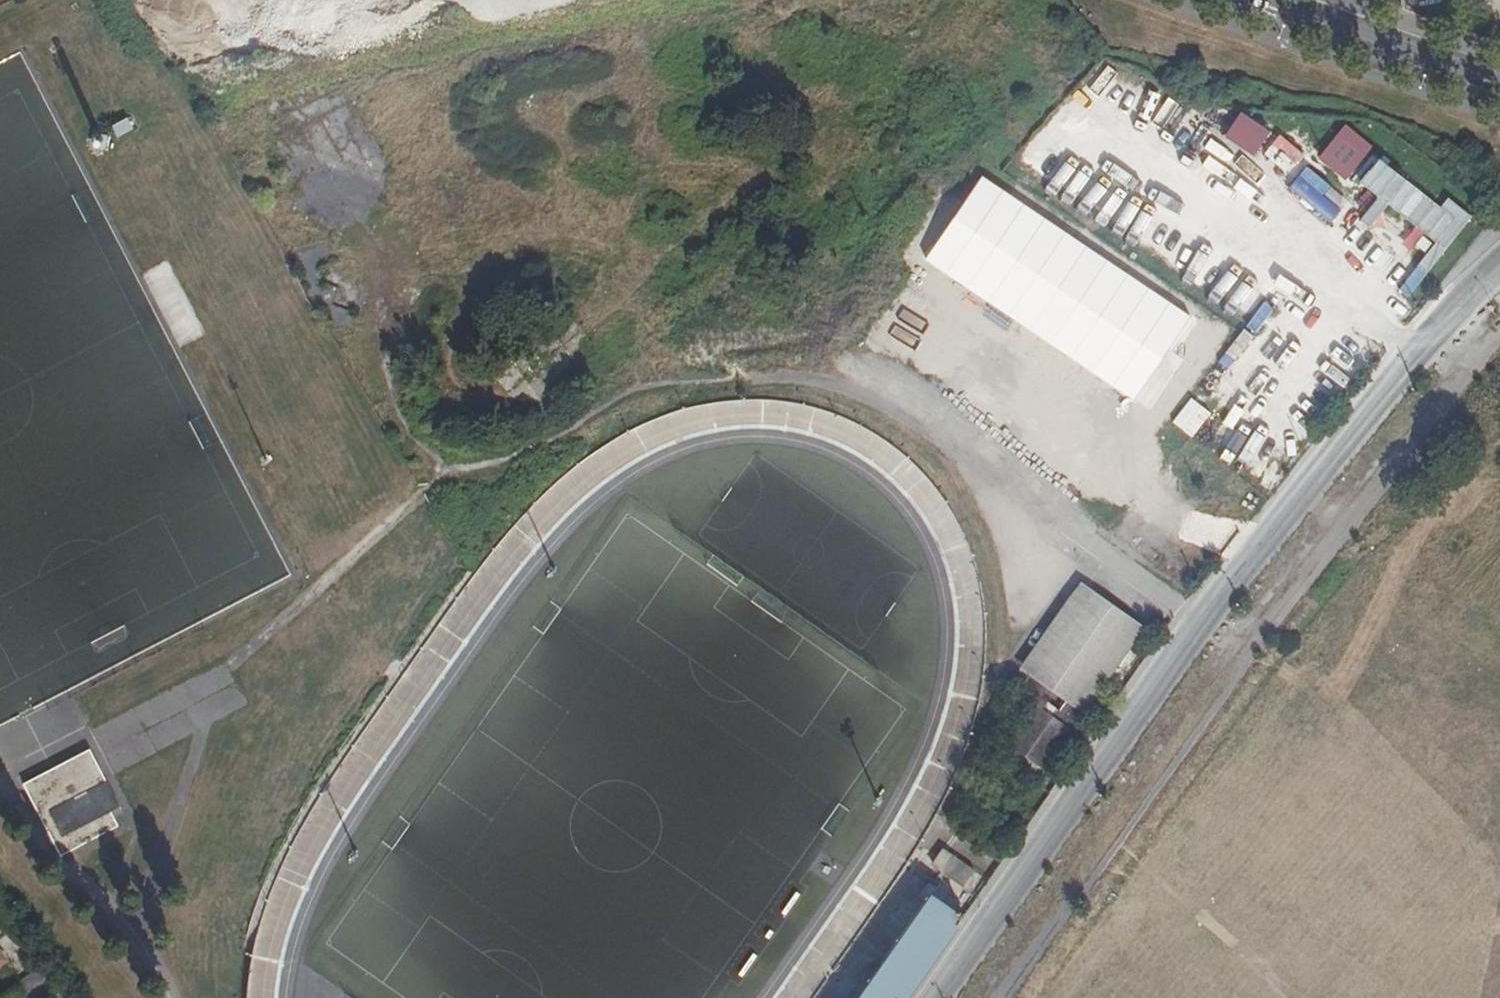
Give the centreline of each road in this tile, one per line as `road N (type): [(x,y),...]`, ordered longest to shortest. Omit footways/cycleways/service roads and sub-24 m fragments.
road 1 (tertiary): [(935,997),(1200,620),(1499,261)]
road 2 (tertiary): [(1499,86),(1271,0)]

